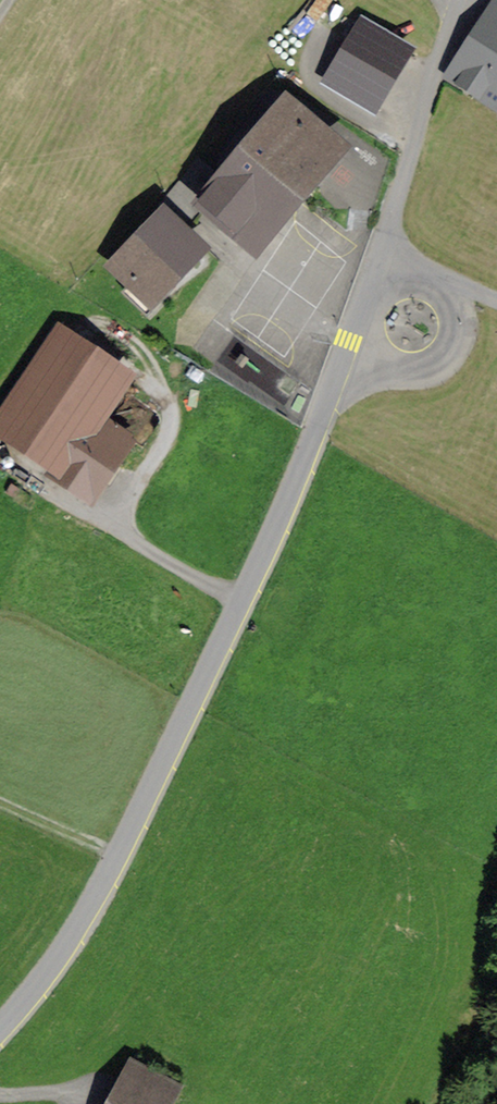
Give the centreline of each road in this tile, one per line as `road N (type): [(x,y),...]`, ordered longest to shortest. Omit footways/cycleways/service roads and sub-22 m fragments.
road 1 (unclassified): [(383,253),(291,501),(124,858),(0,1031)]
road 2 (track): [(124,858),(0,801)]

